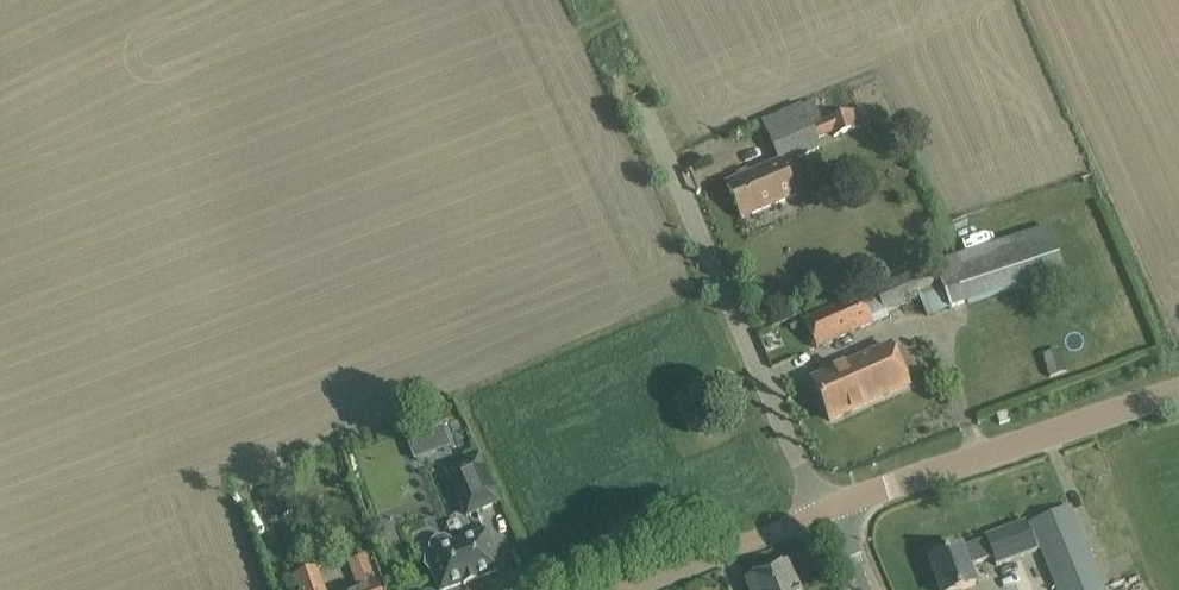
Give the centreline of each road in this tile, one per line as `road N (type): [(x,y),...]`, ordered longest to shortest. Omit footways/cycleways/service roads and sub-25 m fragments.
road 1 (unclassified): [(830,509),(645,99)]
road 2 (unclassified): [(830,509),(1178,389)]
road 3 (residential): [(628,589),(830,509)]

